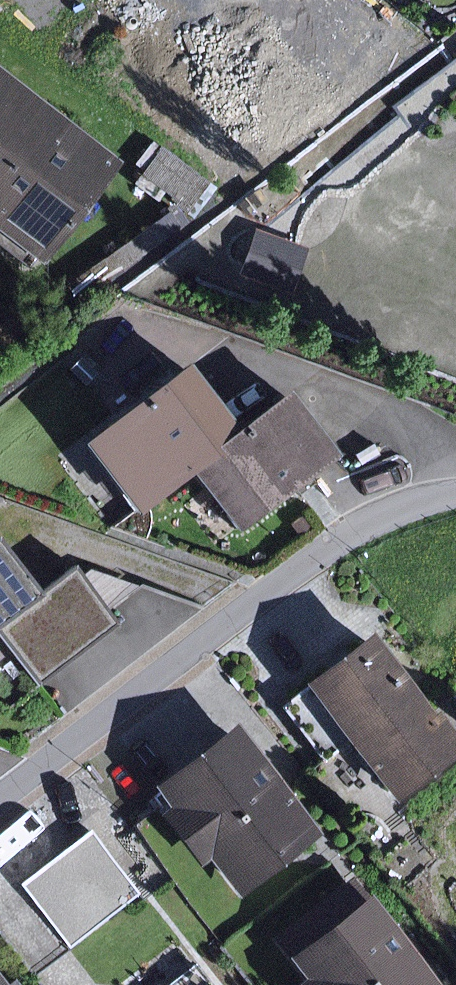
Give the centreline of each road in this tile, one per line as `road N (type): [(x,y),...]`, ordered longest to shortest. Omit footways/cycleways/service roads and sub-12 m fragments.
road 1 (residential): [(0,800),(339,540),(455,492)]

